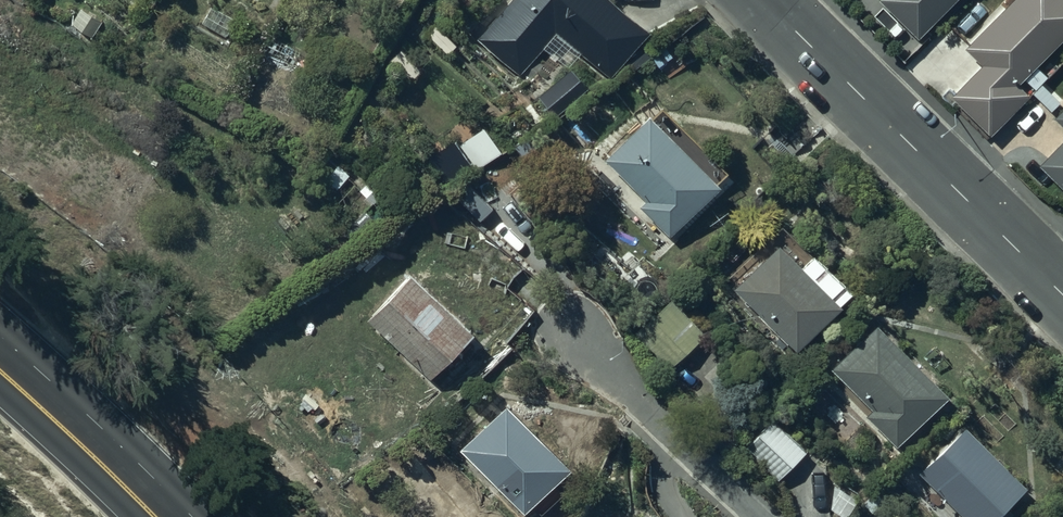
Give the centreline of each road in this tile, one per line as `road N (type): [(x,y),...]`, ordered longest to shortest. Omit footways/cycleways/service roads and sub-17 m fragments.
road 1 (tertiary): [(767,0),(1051,281)]
road 2 (residential): [(760,516),(580,336)]
road 3 (trunk): [(170,516),(0,355)]

